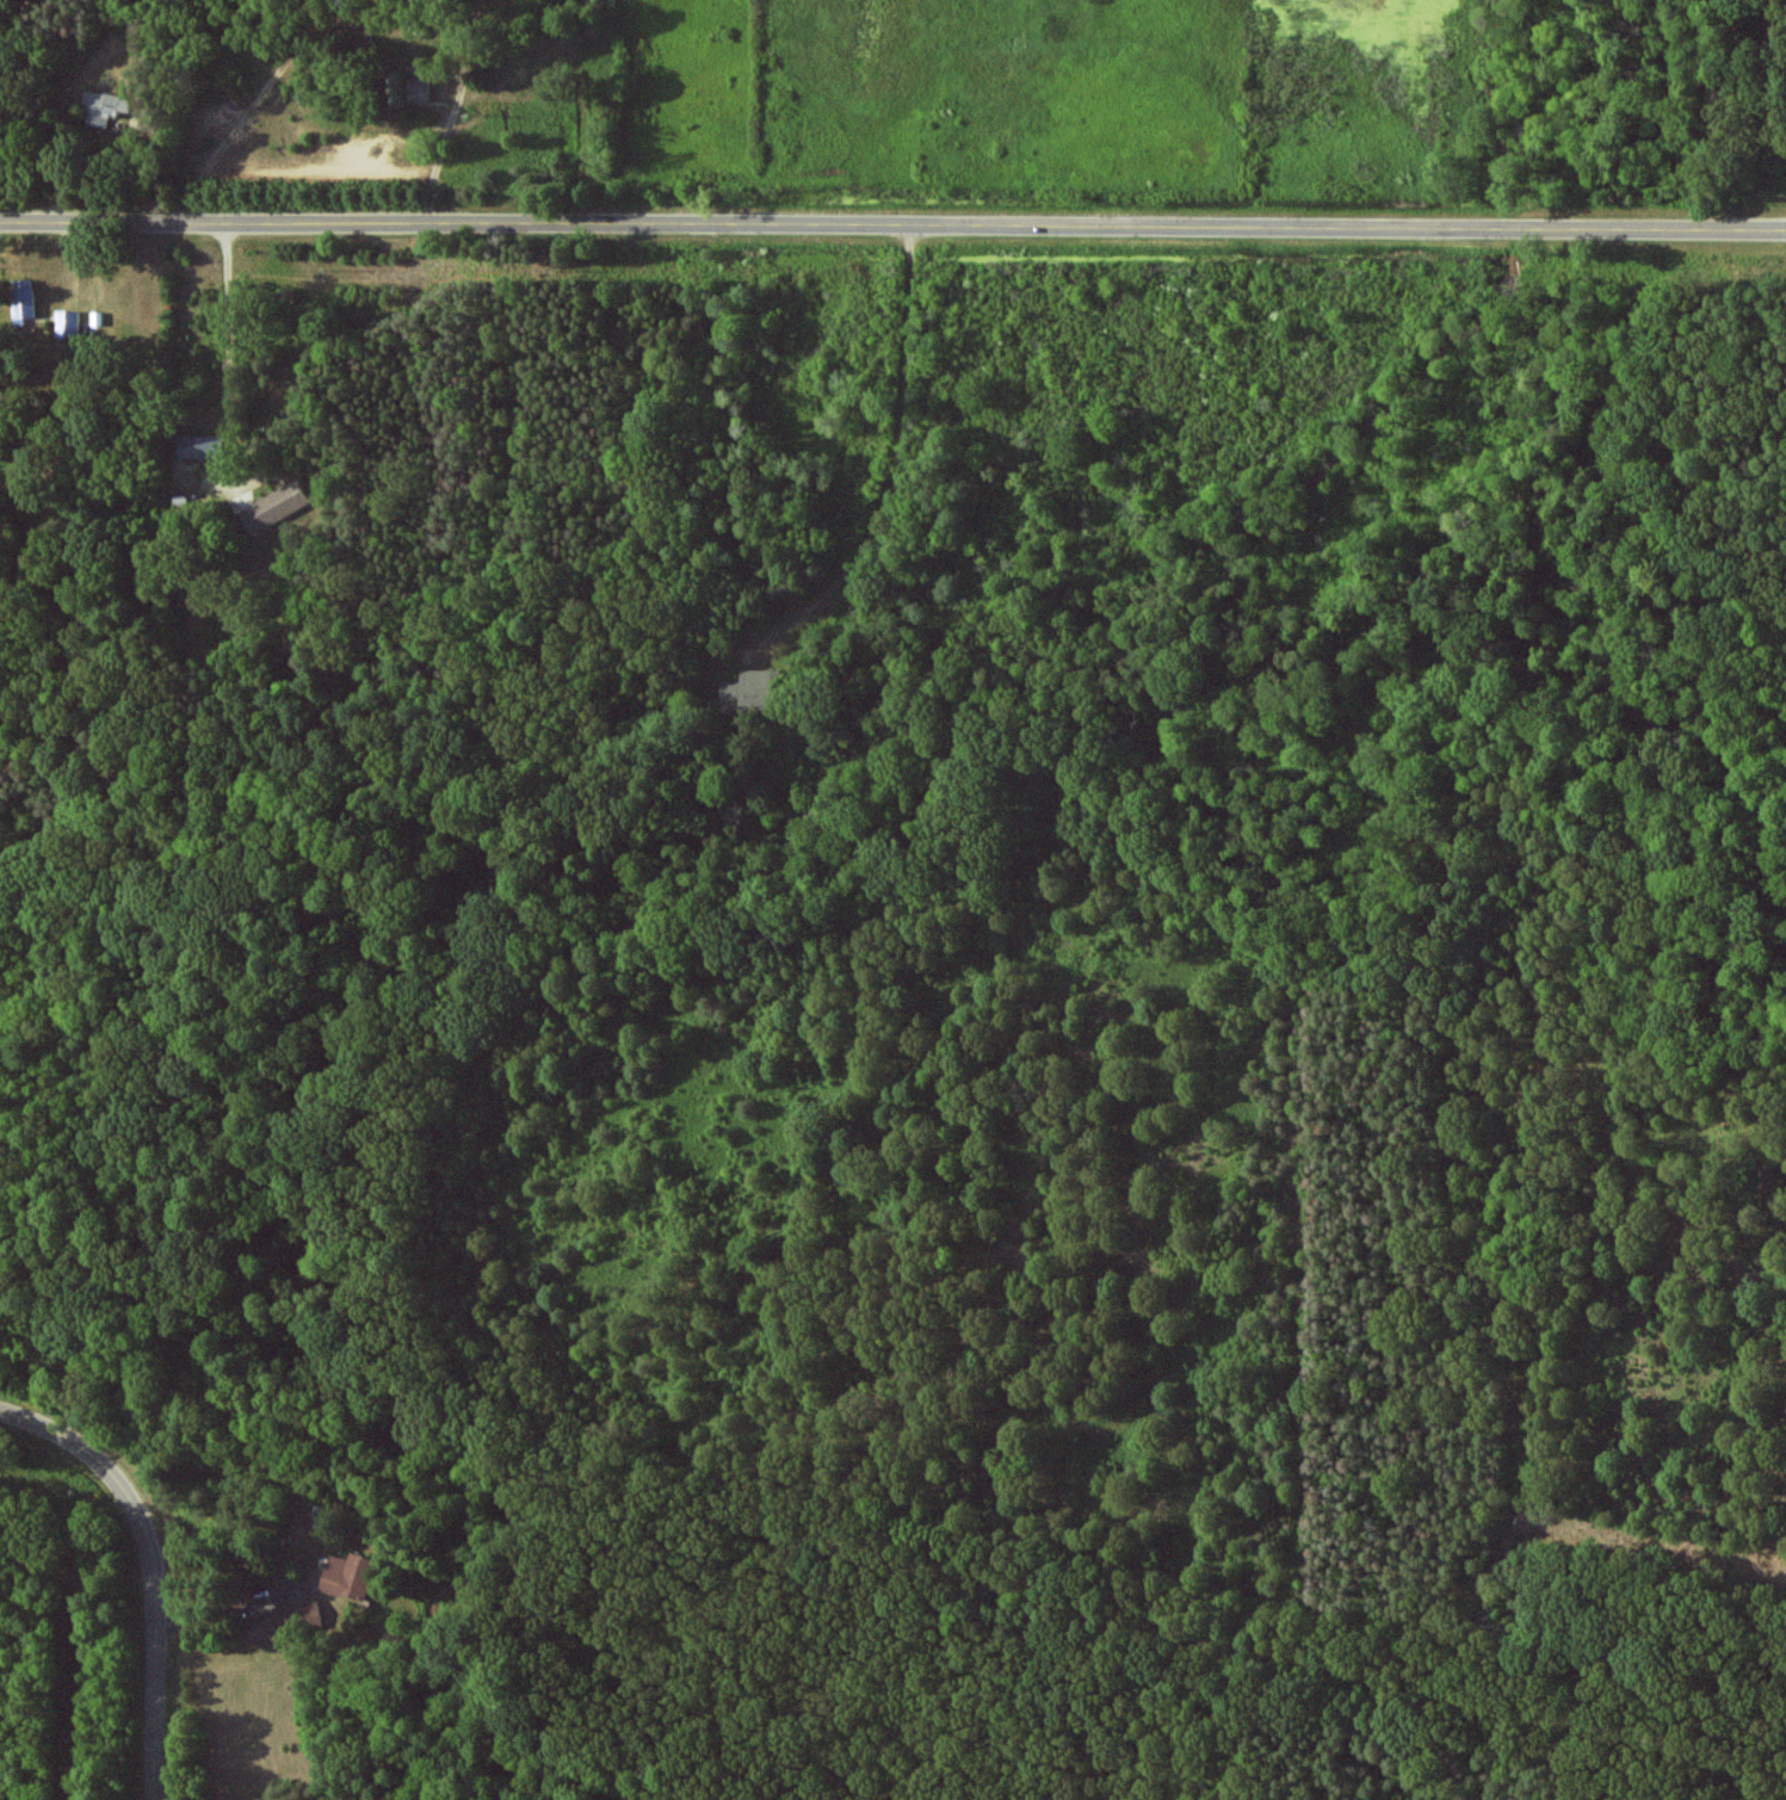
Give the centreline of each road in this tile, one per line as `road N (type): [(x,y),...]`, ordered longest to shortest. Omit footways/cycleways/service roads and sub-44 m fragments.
road 1 (tertiary): [(1785,230),(0,221)]
road 2 (residential): [(158,1799),(159,1610),(137,1499),(125,1480),(68,1436),(0,1412)]

